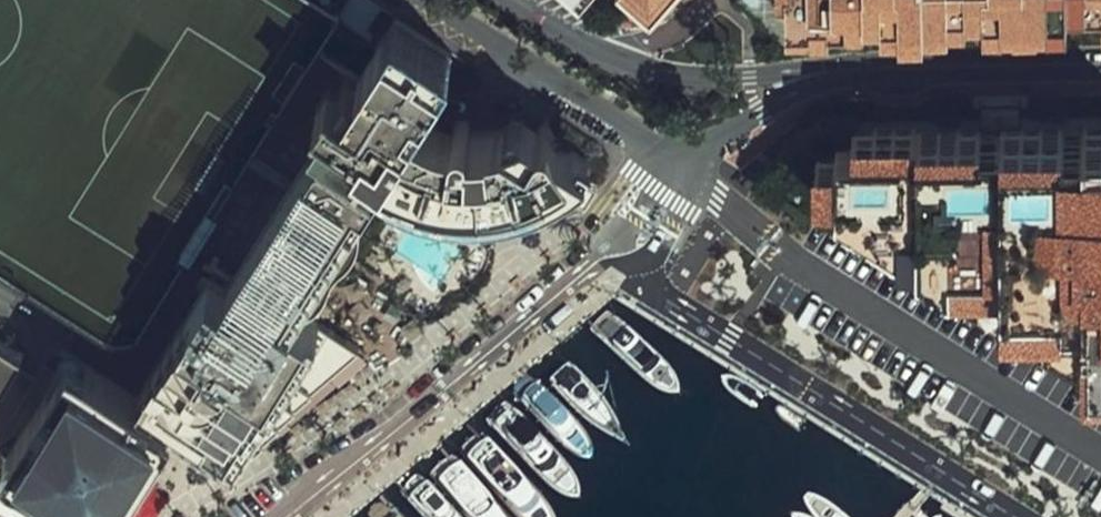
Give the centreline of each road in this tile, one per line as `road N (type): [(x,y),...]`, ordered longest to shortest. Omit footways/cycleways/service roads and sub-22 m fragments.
road 1 (residential): [(421,0),(675,155),(724,137),(817,74)]
road 2 (residential): [(817,74),(684,78),(634,71),(499,0)]
road 3 (residential): [(817,74),(1100,65)]

